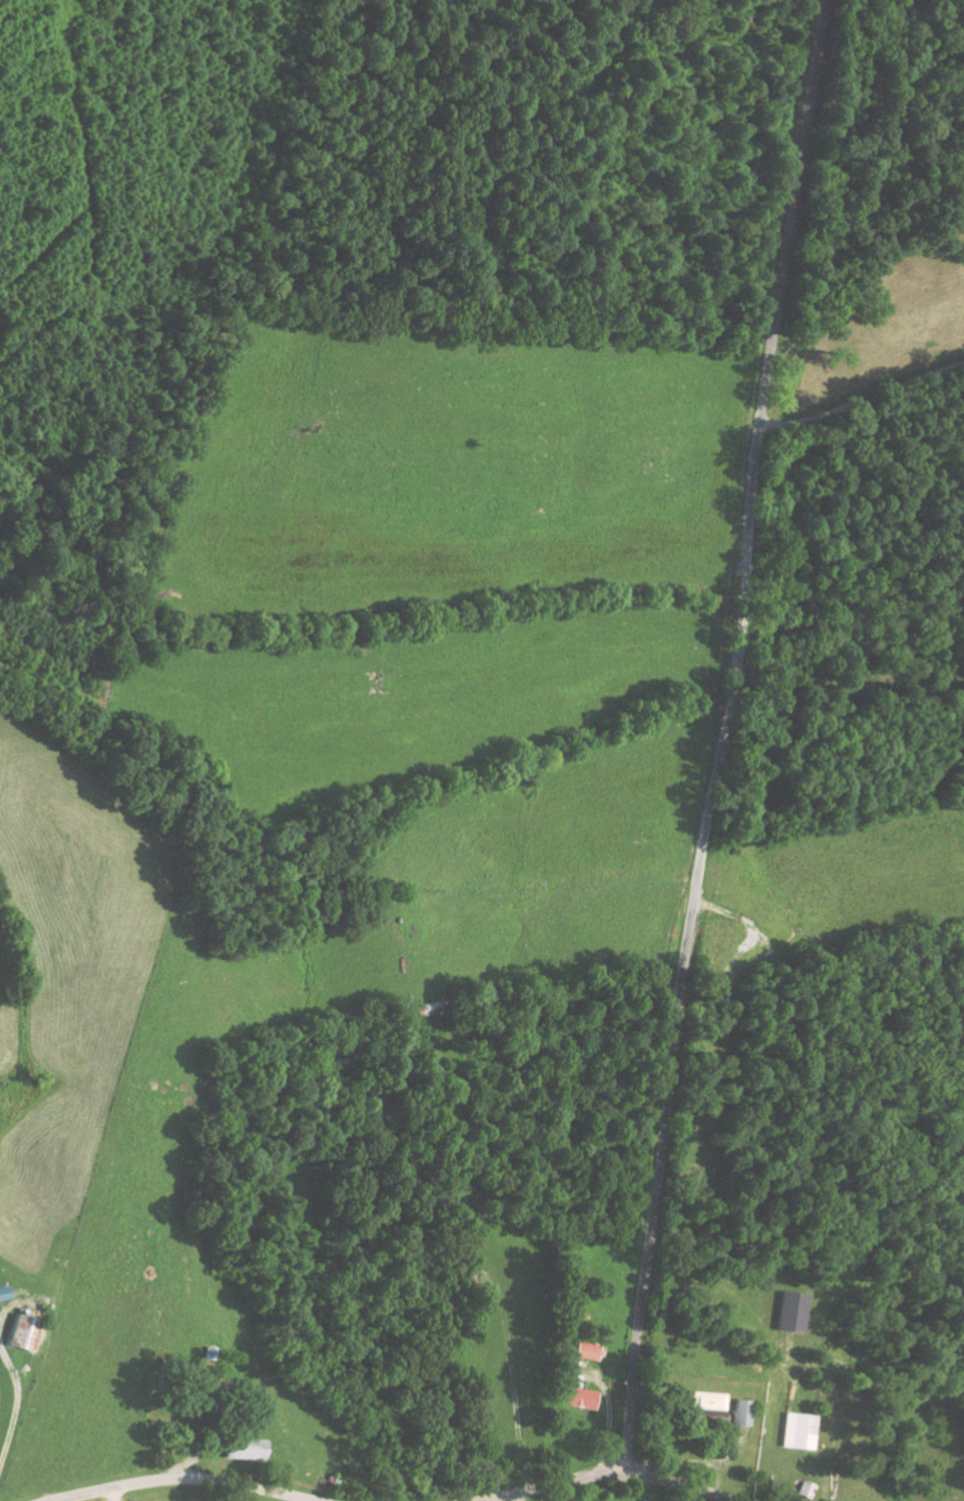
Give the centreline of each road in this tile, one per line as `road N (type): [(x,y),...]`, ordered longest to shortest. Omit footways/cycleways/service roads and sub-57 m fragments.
road 1 (residential): [(623,1476),(630,1342),(681,931),(737,658),(762,396),(822,0)]
road 2 (residential): [(736,1500),(682,1482),(623,1476),(484,1500)]
road 3 (residential): [(311,1500),(187,1481),(62,1500)]

